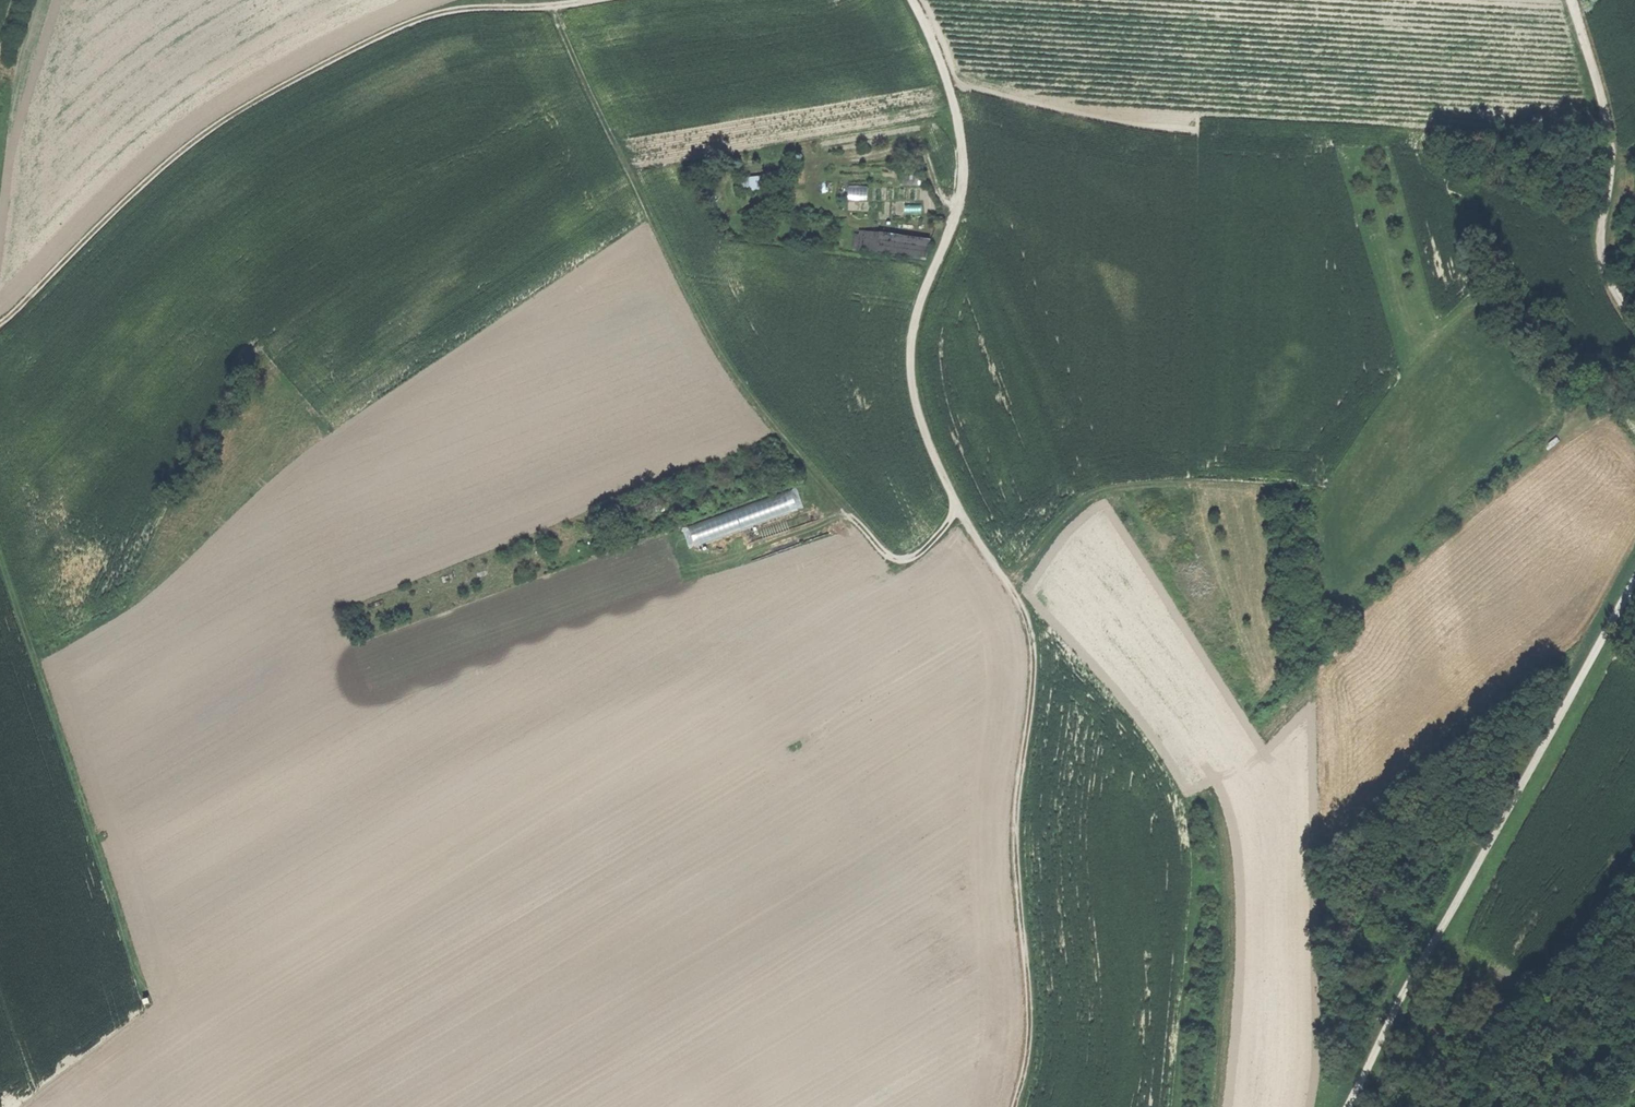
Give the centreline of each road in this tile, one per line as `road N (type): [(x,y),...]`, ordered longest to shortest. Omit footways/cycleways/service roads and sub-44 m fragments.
road 1 (track): [(962,514),(912,559),(898,561),(757,406),(719,354),(669,262),(569,48),(557,5)]
road 2 (track): [(595,0),(455,13),(346,51),(251,100),(93,230),(0,324)]
road 3 (unclassified): [(907,0),(956,151),(944,245),(910,348),(911,387),(962,514),(1012,590)]
road 4 (track): [(0,558),(143,990),(139,1009),(84,1060),(57,1106)]
road 5 (track): [(1634,578),(1408,985),(1349,1106)]
road 6 (track): [(1012,590),(1034,649),(1017,804),(1025,1017),(1007,1106)]
road 7 (track): [(1564,0),(1604,150),(1593,247),(1634,328)]

